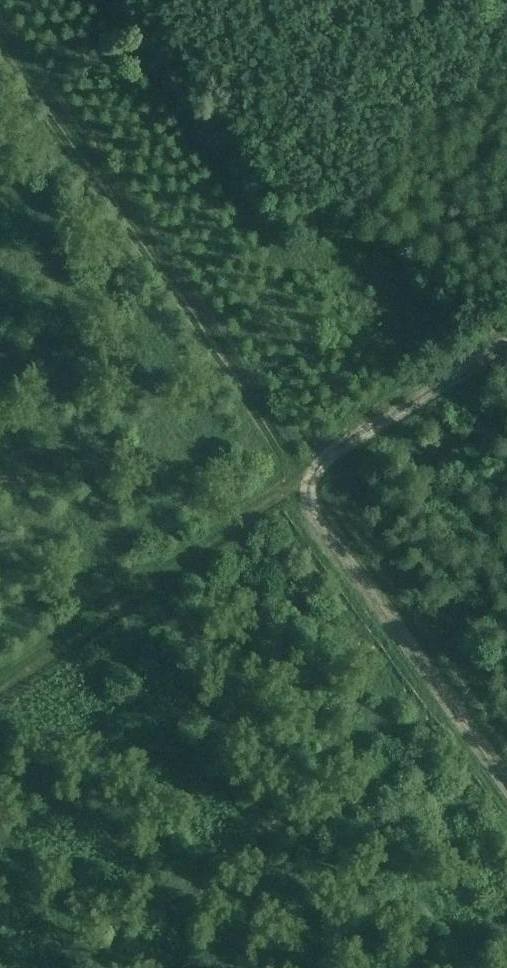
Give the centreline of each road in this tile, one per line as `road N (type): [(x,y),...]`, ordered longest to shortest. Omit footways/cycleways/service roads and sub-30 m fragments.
road 1 (track): [(0,48),(506,780)]
road 2 (track): [(506,339),(0,691)]

